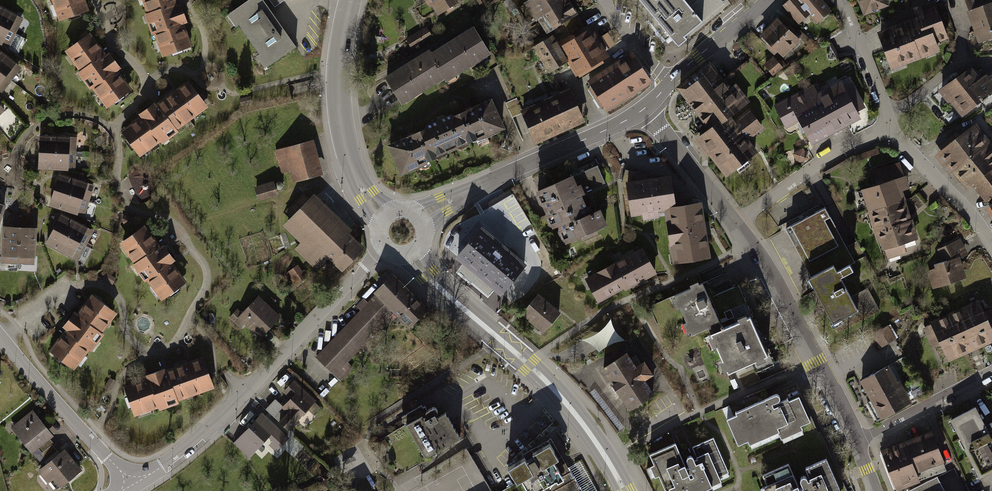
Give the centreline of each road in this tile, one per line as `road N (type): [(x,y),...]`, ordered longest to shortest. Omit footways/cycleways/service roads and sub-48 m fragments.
road 1 (residential): [(134,488),(233,414),(384,250)]
road 2 (tertiary): [(410,254),(436,286),(529,364),(608,460)]
road 3 (unclassified): [(416,215),(644,108)]
road 4 (residential): [(608,460),(814,360)]
road 5 (tertiary): [(383,216),(354,174),(340,112),(351,0)]
road 6 (residential): [(134,488),(0,336)]
road 7 (residential): [(892,123),(777,191),(738,223)]
road 8 (residential): [(991,246),(892,123)]
road 9 (residential): [(814,360),(738,223)]
road 10 (residential): [(858,447),(991,371)]
road 11 (residential): [(738,223),(644,108)]
road 12 (residential): [(892,123),(839,0)]
road 13 (unclassified): [(668,83),(767,0)]

